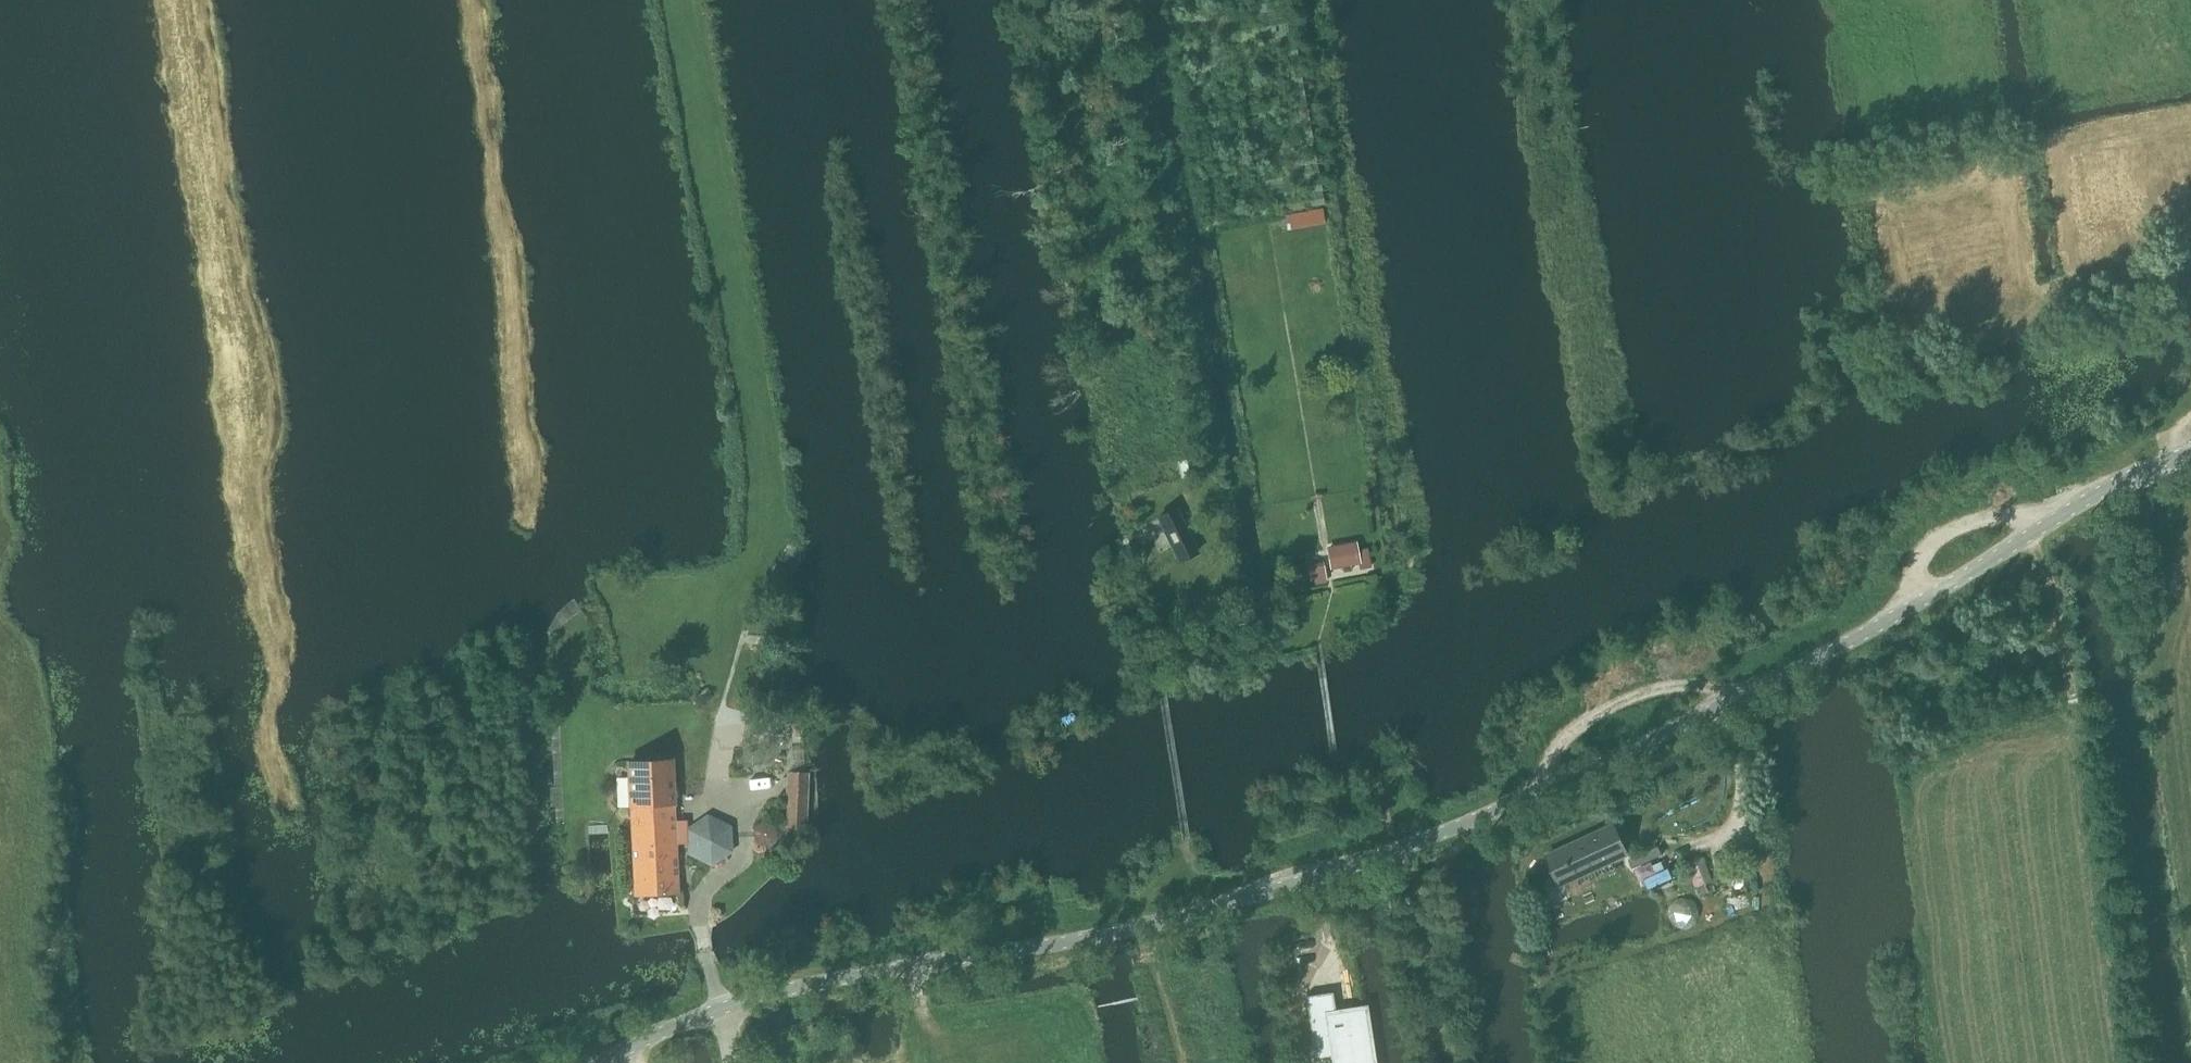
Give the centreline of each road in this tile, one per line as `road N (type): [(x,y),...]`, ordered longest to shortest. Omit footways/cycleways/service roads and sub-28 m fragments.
road 1 (unclassified): [(601,1062),(758,997),(1096,937),(1399,853),(1740,694),(2141,471),(2190,456)]
road 2 (track): [(1740,694),(1659,693),(1621,706),(1571,741),(1548,787)]
road 3 (track): [(2063,516),(1983,521),(1952,532),(1927,551),(1911,581),(1921,597)]

